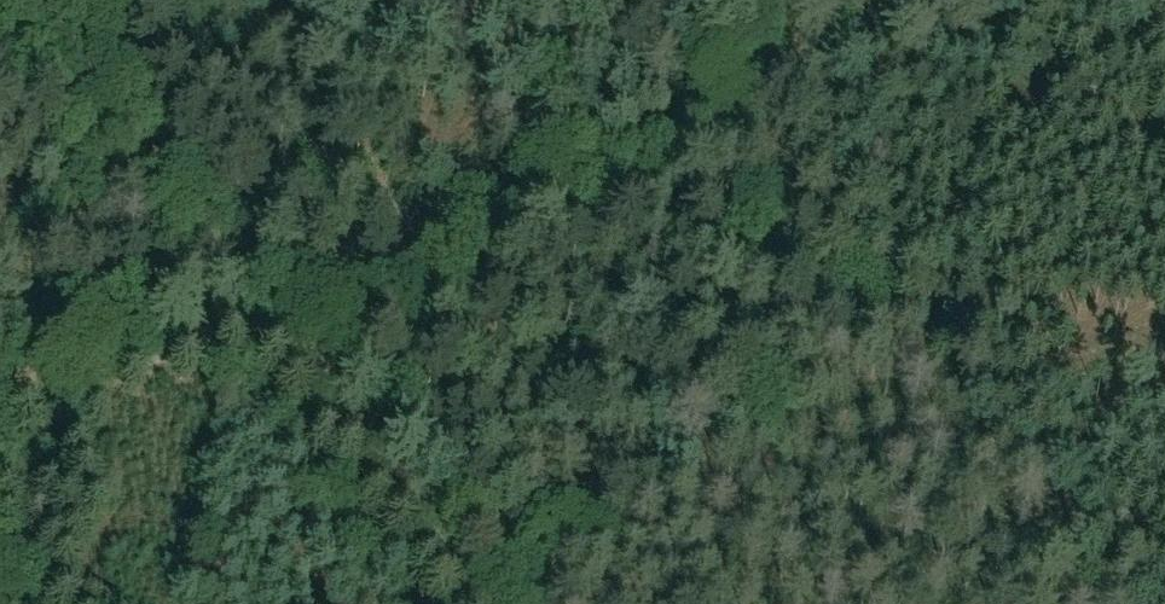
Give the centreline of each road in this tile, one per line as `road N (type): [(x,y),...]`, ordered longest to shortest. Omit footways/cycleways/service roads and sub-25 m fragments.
road 1 (track): [(278,320),(34,0)]
road 2 (track): [(398,264),(748,97)]
road 3 (track): [(486,603),(278,320)]
road 4 (track): [(0,404),(278,320)]
road 5 (track): [(748,97),(950,0)]
road 6 (track): [(278,320),(398,264)]

